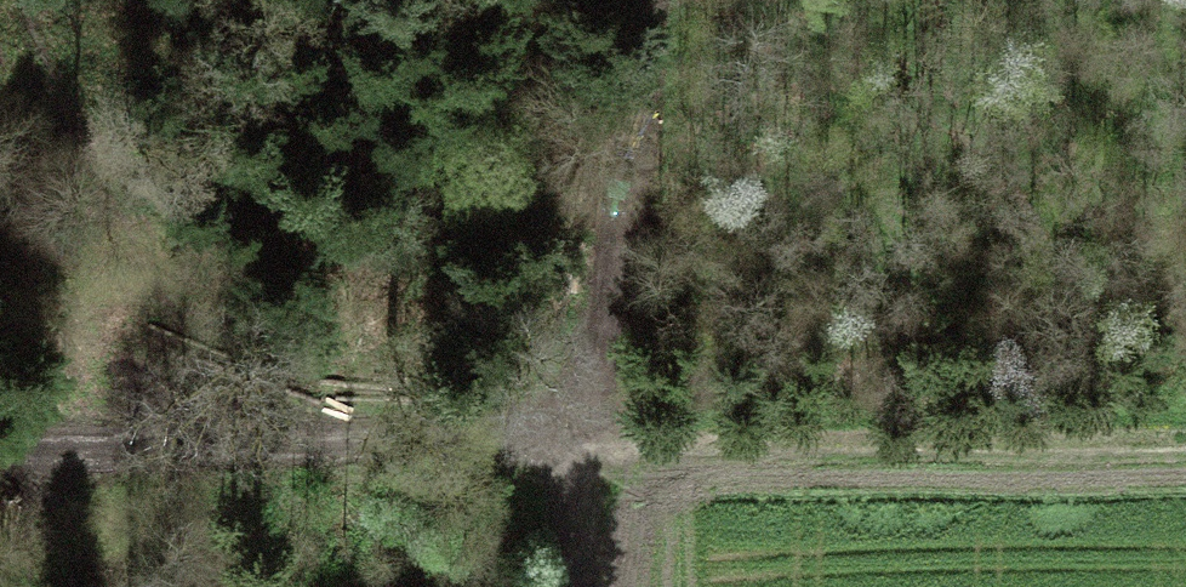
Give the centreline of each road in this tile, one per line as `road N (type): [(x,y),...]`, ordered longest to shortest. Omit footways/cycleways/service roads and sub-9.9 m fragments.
road 1 (track): [(1185,423),(522,444),(0,444)]
road 2 (track): [(522,444),(598,374),(641,284),(659,0)]

